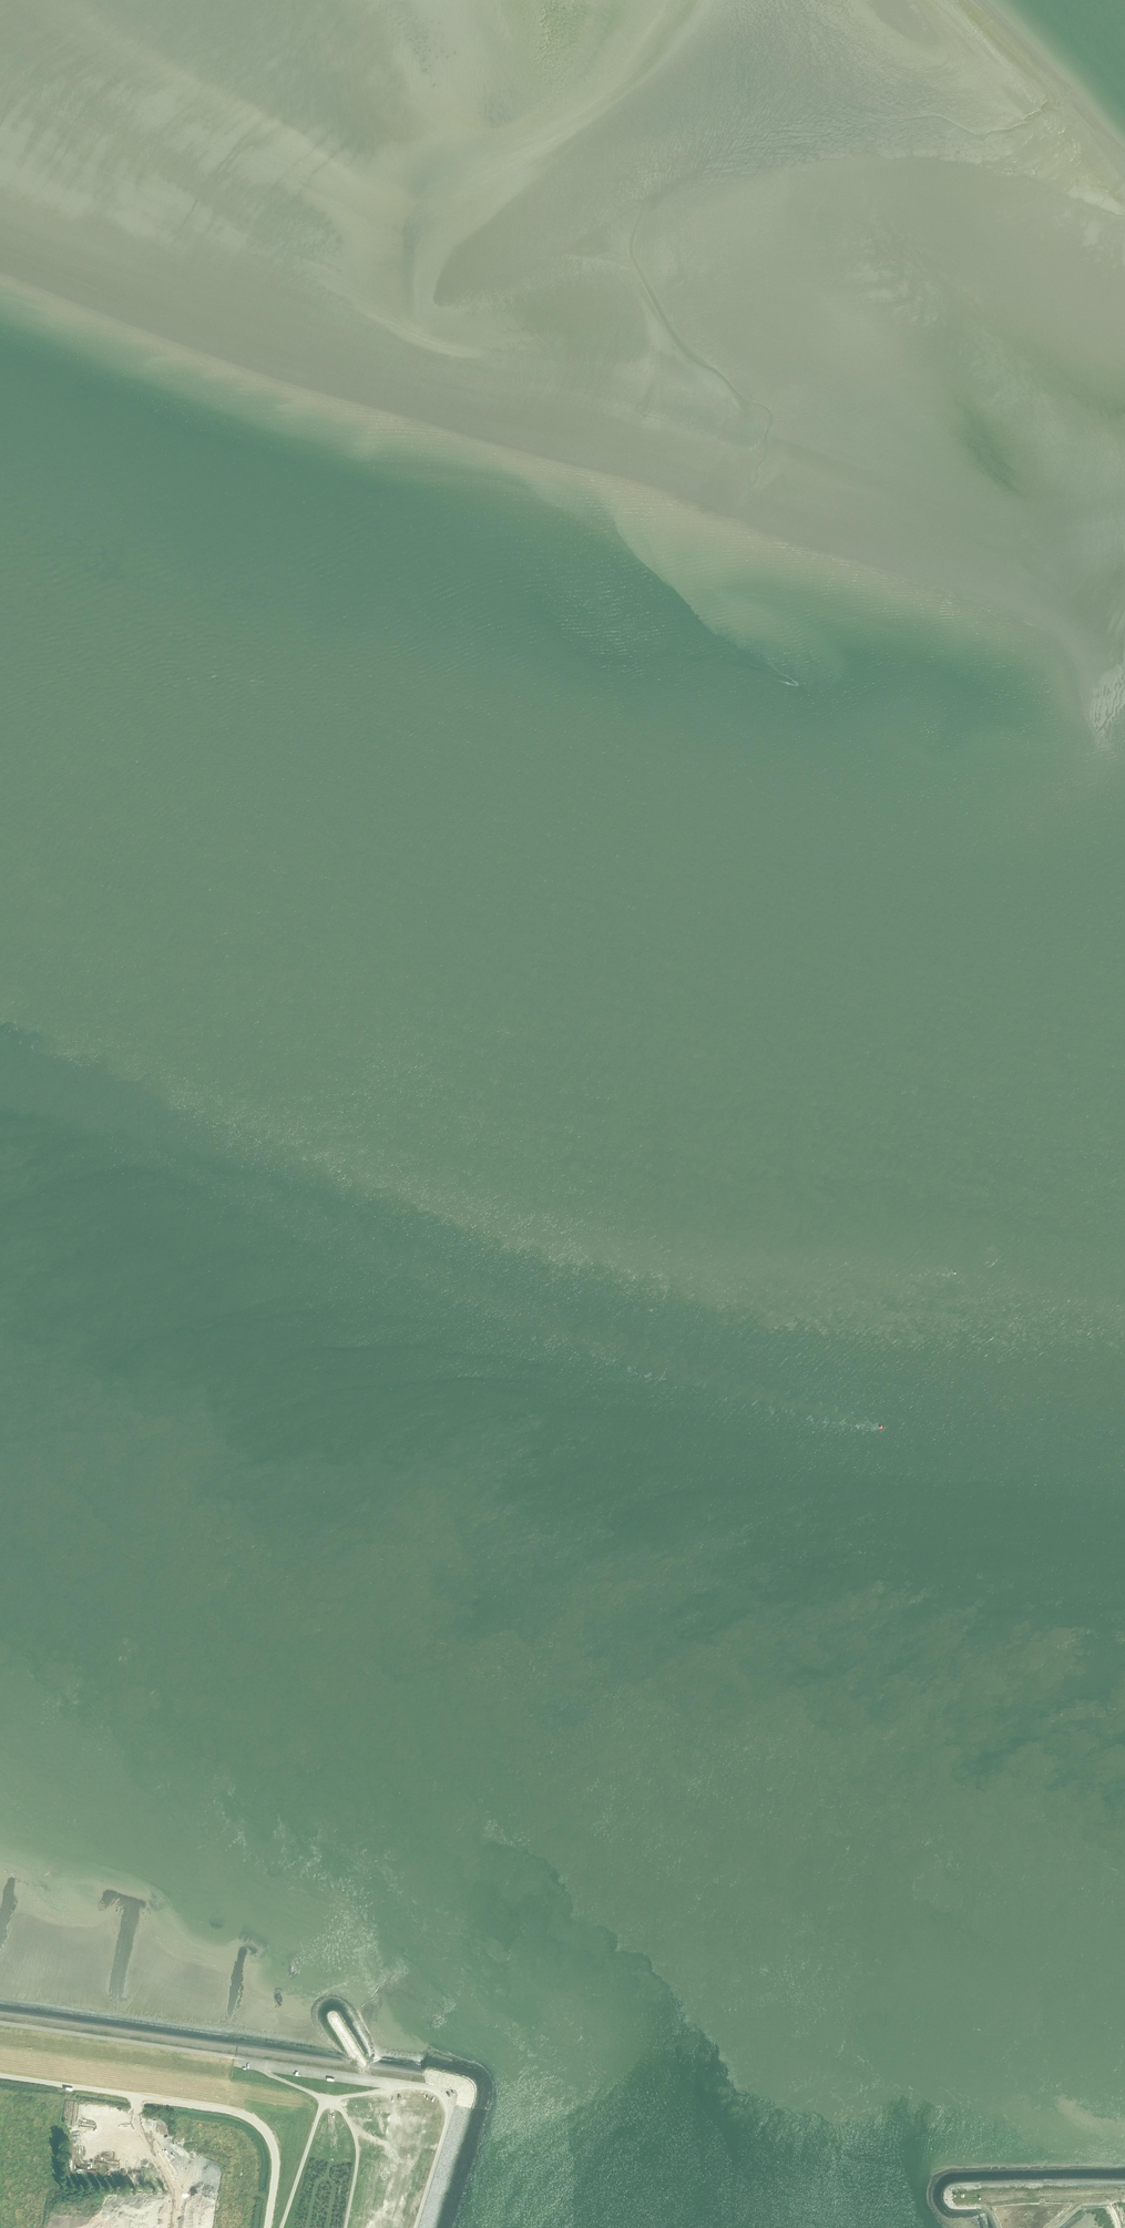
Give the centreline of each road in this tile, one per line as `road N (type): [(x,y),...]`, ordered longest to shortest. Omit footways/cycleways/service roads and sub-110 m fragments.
road 1 (unclassified): [(268,2227),(273,2148),(241,2113),(0,2075)]
road 2 (unclassified): [(243,2062),(408,2084)]
road 3 (track): [(137,2094),(130,2141),(166,2158),(172,2227)]
road 4 (unclassified): [(280,2227),(321,2100)]

